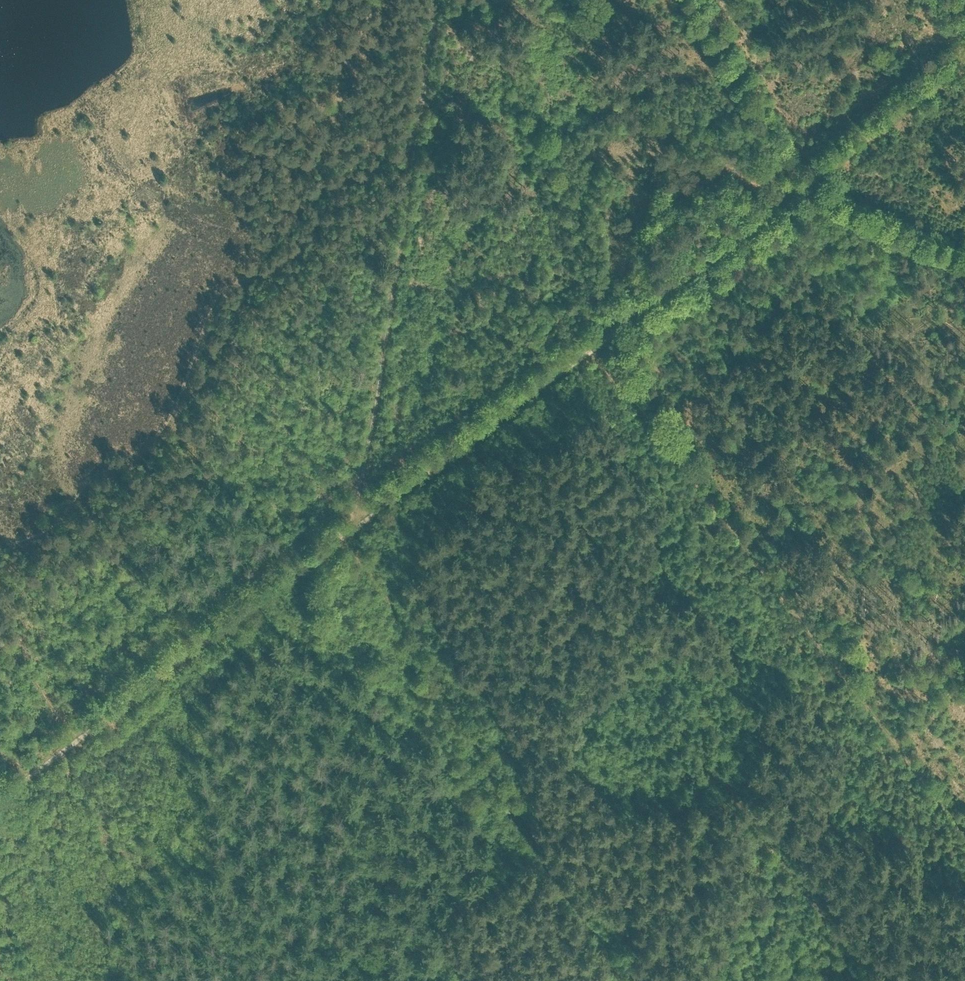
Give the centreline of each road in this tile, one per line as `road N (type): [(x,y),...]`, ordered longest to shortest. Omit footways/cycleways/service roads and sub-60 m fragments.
road 1 (track): [(439,0),(356,523)]
road 2 (track): [(0,799),(356,527)]
road 3 (track): [(629,306),(671,287),(772,210),(788,184)]
road 4 (track): [(472,439),(591,349)]
road 5 (track): [(356,527),(472,439)]
road 6 (track): [(0,639),(79,738)]

